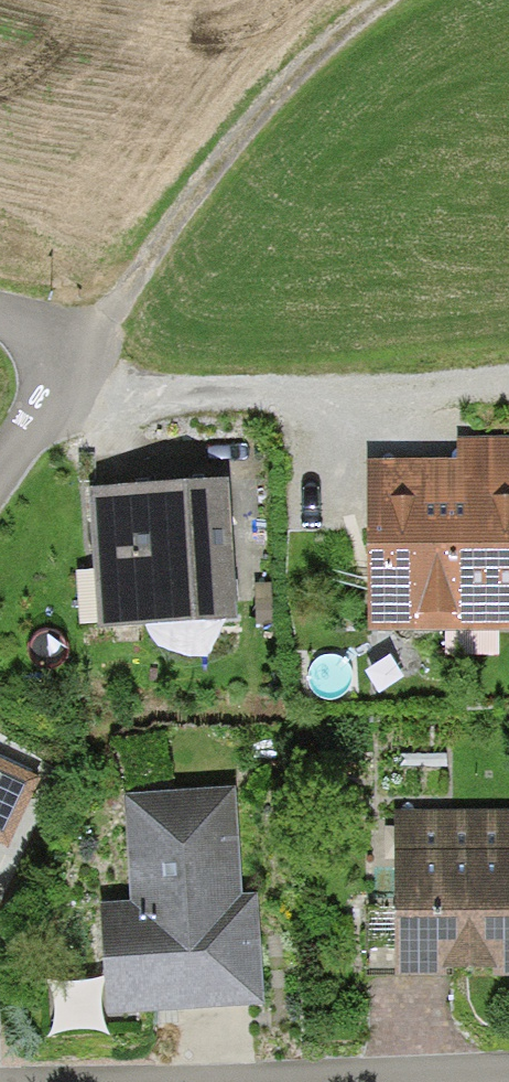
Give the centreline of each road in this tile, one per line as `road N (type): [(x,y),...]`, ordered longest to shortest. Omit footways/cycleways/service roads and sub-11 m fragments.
road 1 (track): [(68,359),(281,92),(388,0)]
road 2 (residential): [(433,428),(187,395),(68,359)]
road 3 (residential): [(508,1076),(377,1081)]
road 4 (residential): [(68,359),(0,463)]

